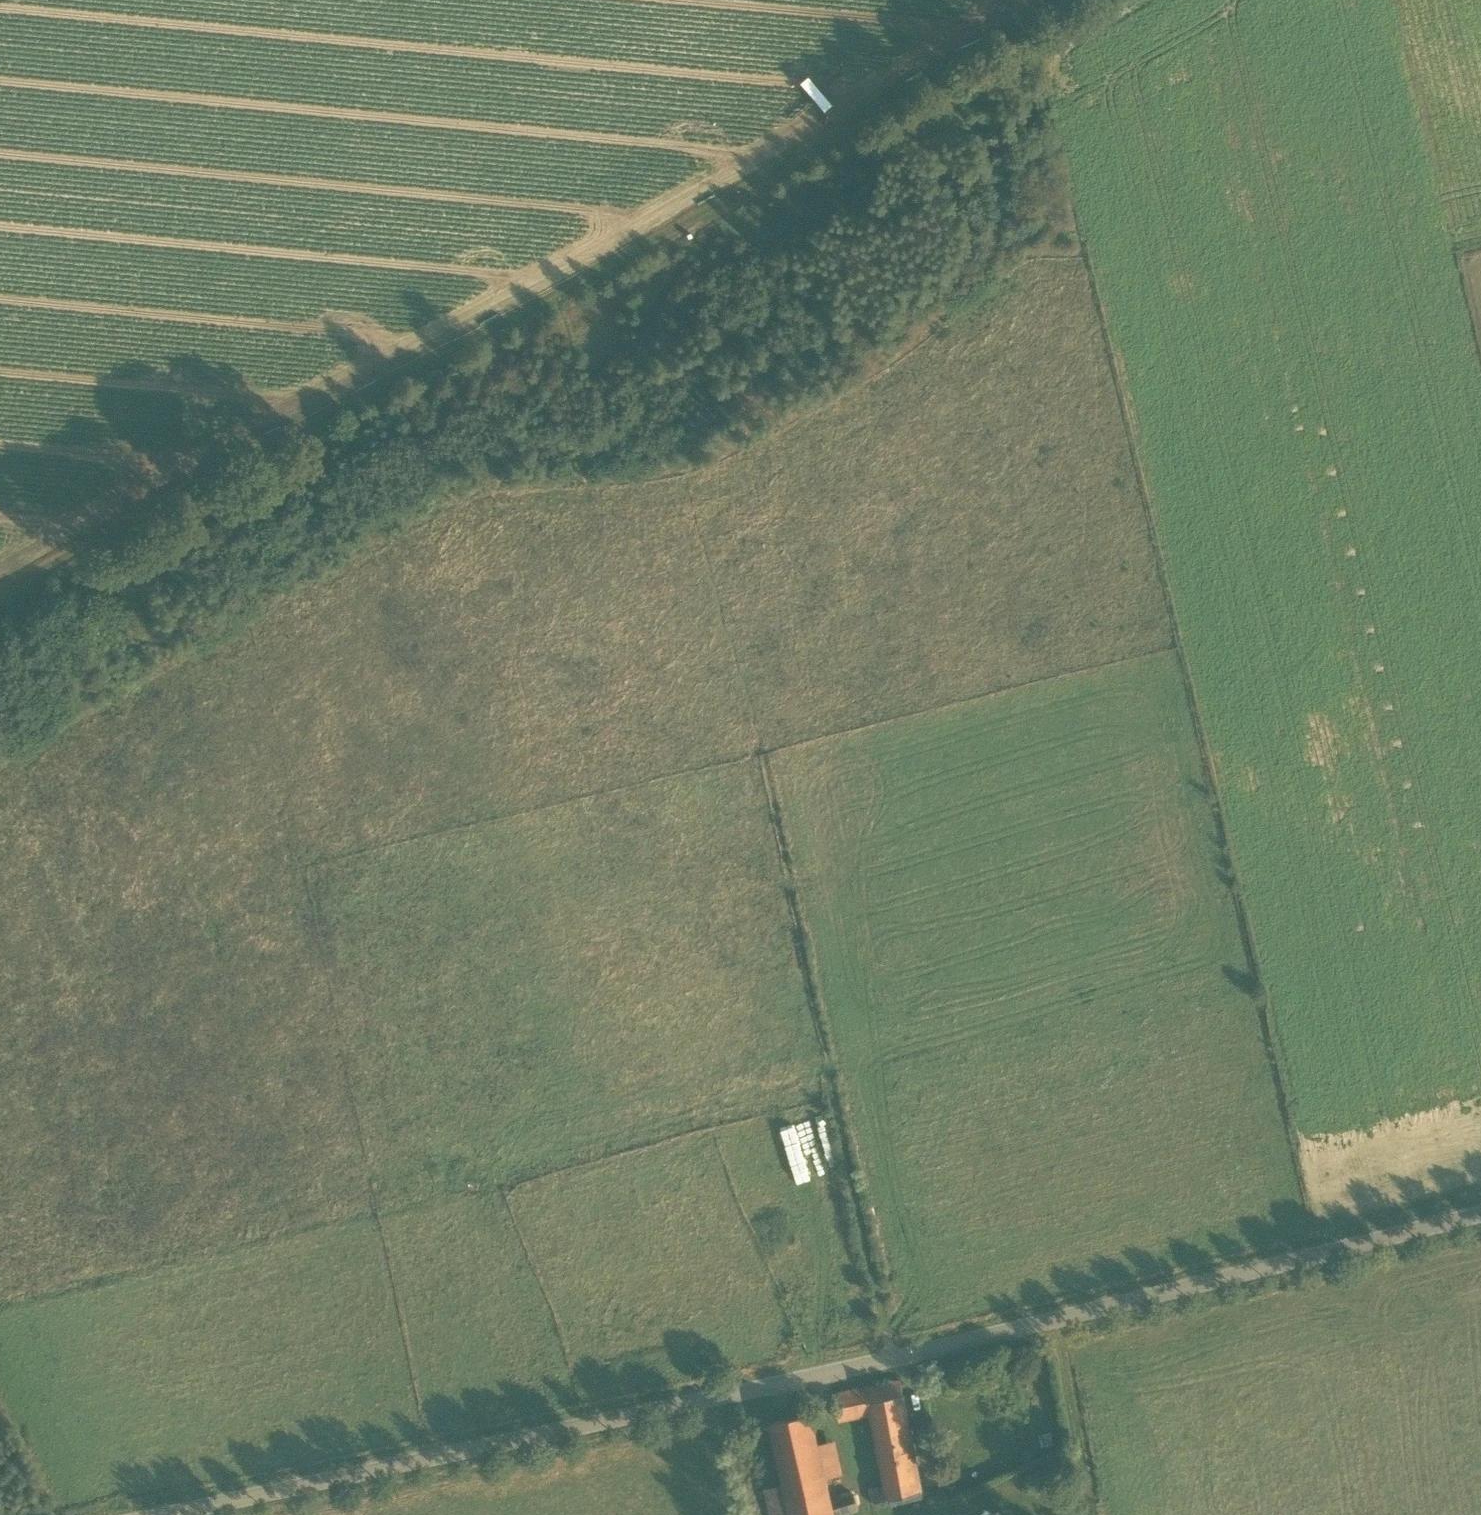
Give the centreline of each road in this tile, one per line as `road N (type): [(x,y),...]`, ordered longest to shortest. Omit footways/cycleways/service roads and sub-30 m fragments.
road 1 (unclassified): [(155,1514),(890,1354),(1480,1207)]
road 2 (track): [(0,601),(535,308)]
road 3 (track): [(535,308),(1061,0)]

